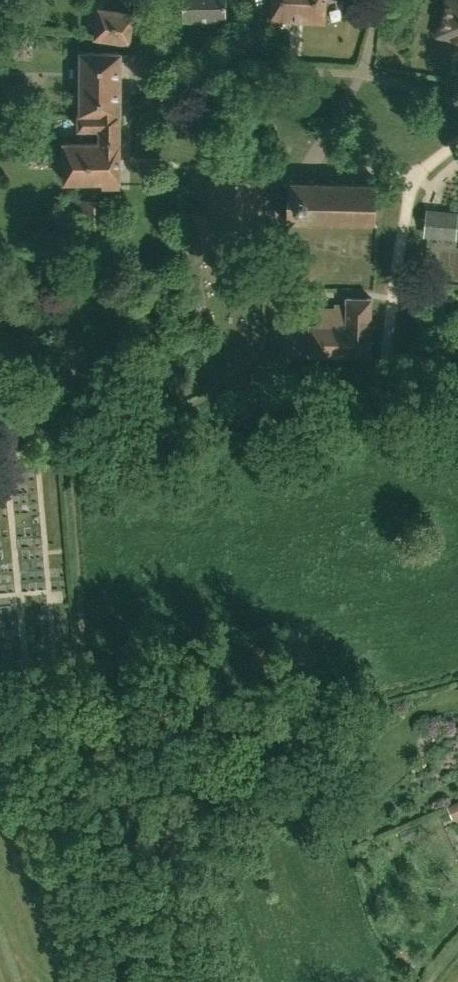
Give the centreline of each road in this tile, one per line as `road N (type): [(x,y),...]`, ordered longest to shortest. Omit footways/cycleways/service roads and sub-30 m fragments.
road 1 (residential): [(457,100),(341,71),(141,65)]
road 2 (residential): [(415,175),(131,161)]
road 3 (residential): [(384,386),(415,175)]

